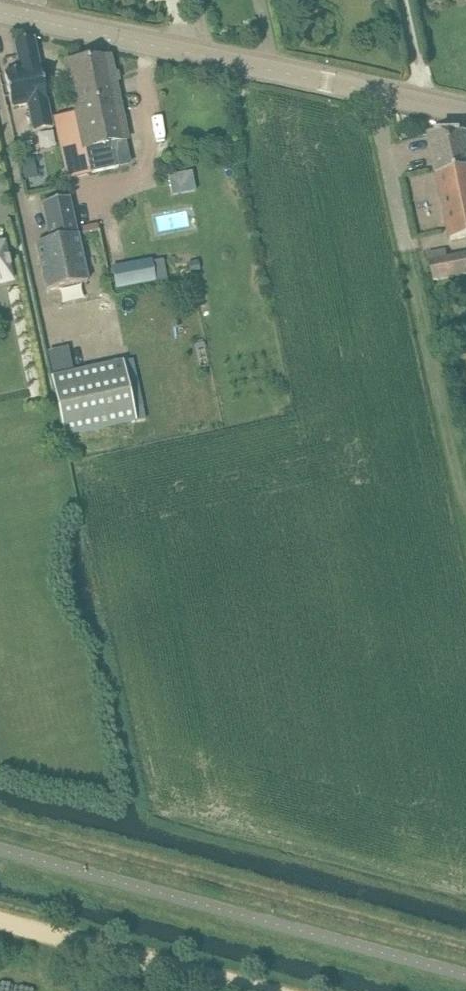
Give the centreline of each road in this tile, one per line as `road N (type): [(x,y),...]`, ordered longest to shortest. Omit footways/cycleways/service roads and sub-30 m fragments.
road 1 (tertiary): [(465,111),(15,15)]

